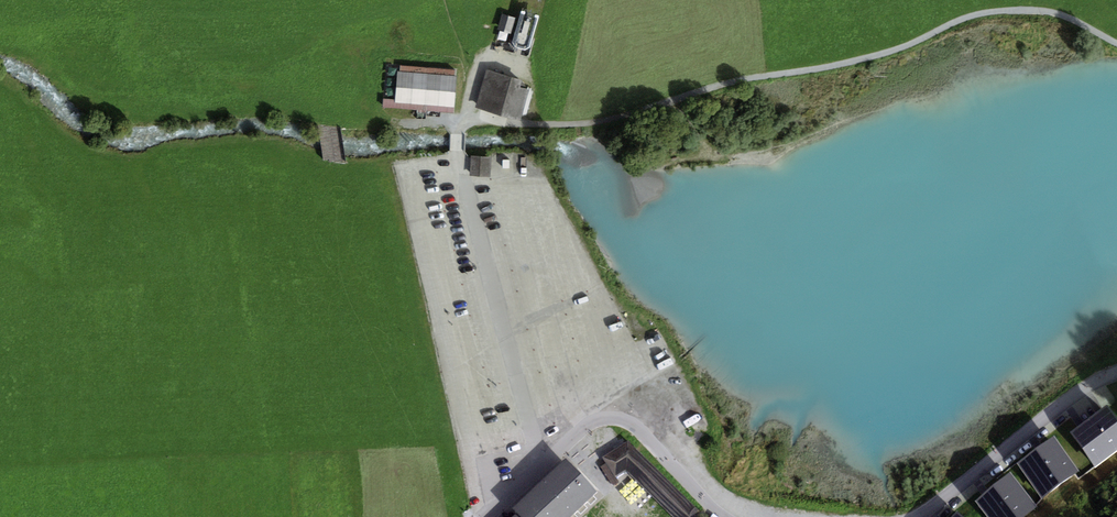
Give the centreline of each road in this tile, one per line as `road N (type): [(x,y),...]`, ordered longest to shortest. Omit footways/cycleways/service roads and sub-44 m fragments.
road 1 (track): [(467,112),(517,125),(625,118),(742,81),(909,47),(994,12),(1046,12),(1116,42)]
road 2 (track): [(943,498),(1116,373)]
road 3 (residential): [(627,411),(723,516)]

